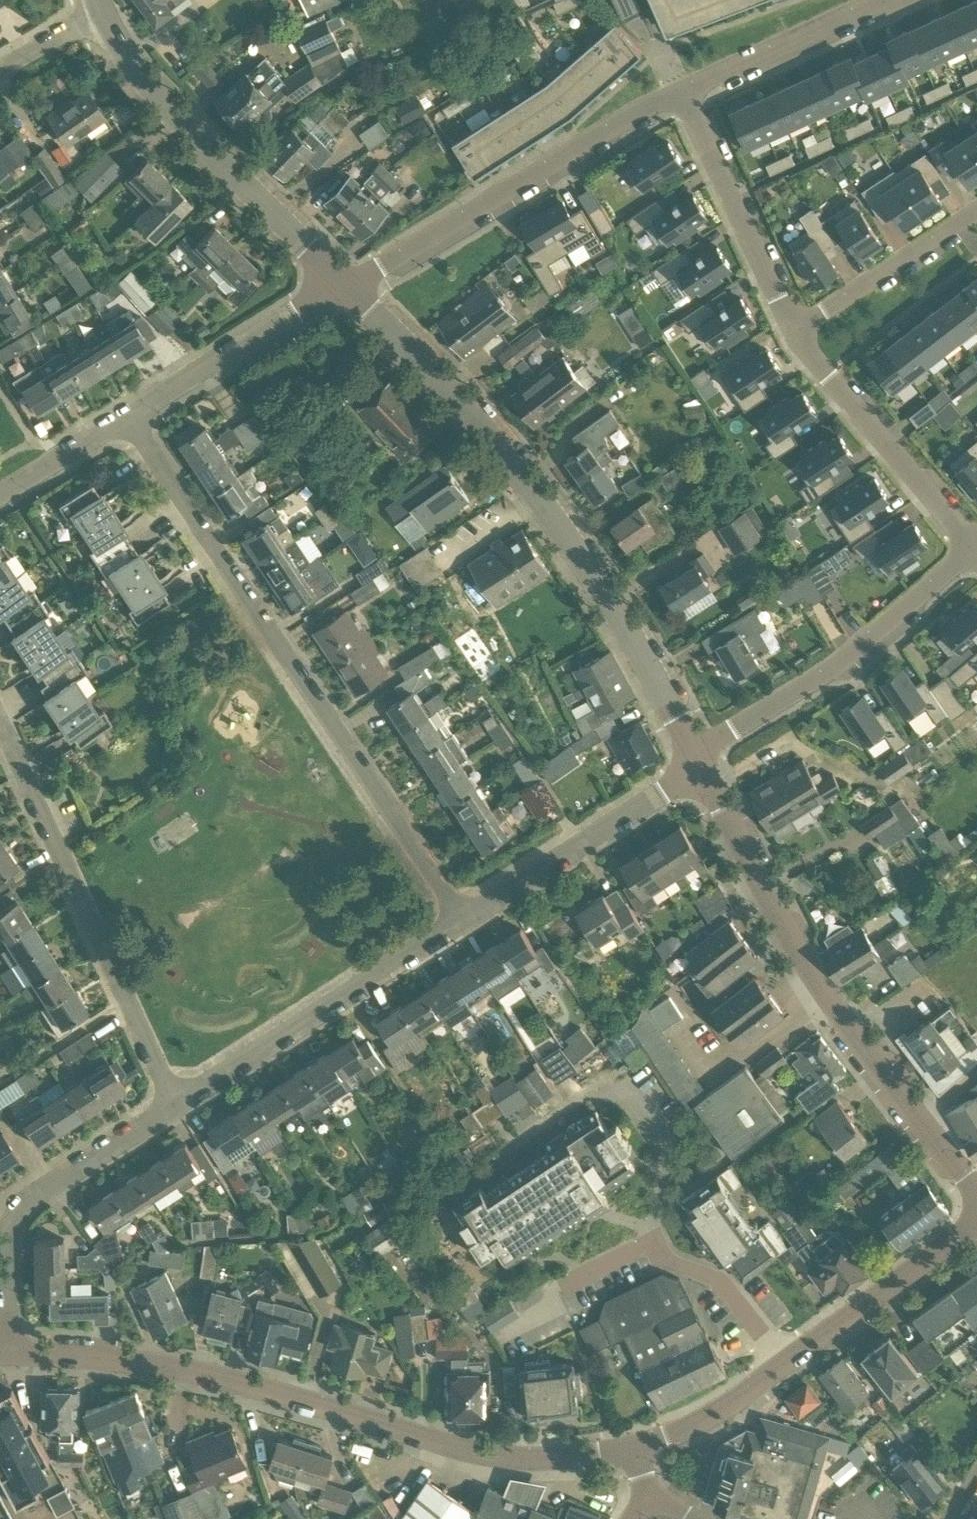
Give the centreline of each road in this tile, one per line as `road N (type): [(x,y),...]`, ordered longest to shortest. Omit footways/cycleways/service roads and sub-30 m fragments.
road 1 (residential): [(9,1354),(198,1373),(494,1456),(563,1459),(633,1447)]
road 2 (residential): [(457,919),(131,417)]
road 3 (tertiary): [(694,751),(638,647),(518,463),(342,286)]
road 4 (tertiary): [(976,1190),(823,995),(764,898),(703,769)]
road 5 (residential): [(170,1104),(0,721)]
road 6 (residential): [(342,286),(680,94)]
road 7 (tertiary): [(342,286),(162,102),(94,17)]
road 8 (residential): [(974,550),(833,672),(694,751)]
road 9 (residential): [(170,1104),(457,919)]
road 10 (residential): [(9,1354),(7,1255),(15,1214),(170,1104)]
road 11 (residential): [(457,919),(703,769)]
road 12 (residential): [(794,332),(974,550)]
road 13 (residential): [(680,94),(794,332)]
road 14 (residential): [(131,417),(342,286)]
road 15 (residential): [(783,1365),(976,1221)]
road 16 (residential): [(680,94),(886,0)]
road 17 (residential): [(794,332),(976,210)]
road 18 (residential): [(650,1246),(670,1264),(714,1281),(783,1365)]
road 19 (residential): [(633,1447),(702,1420),(783,1365)]
road 20 (residential): [(0,496),(131,417)]

